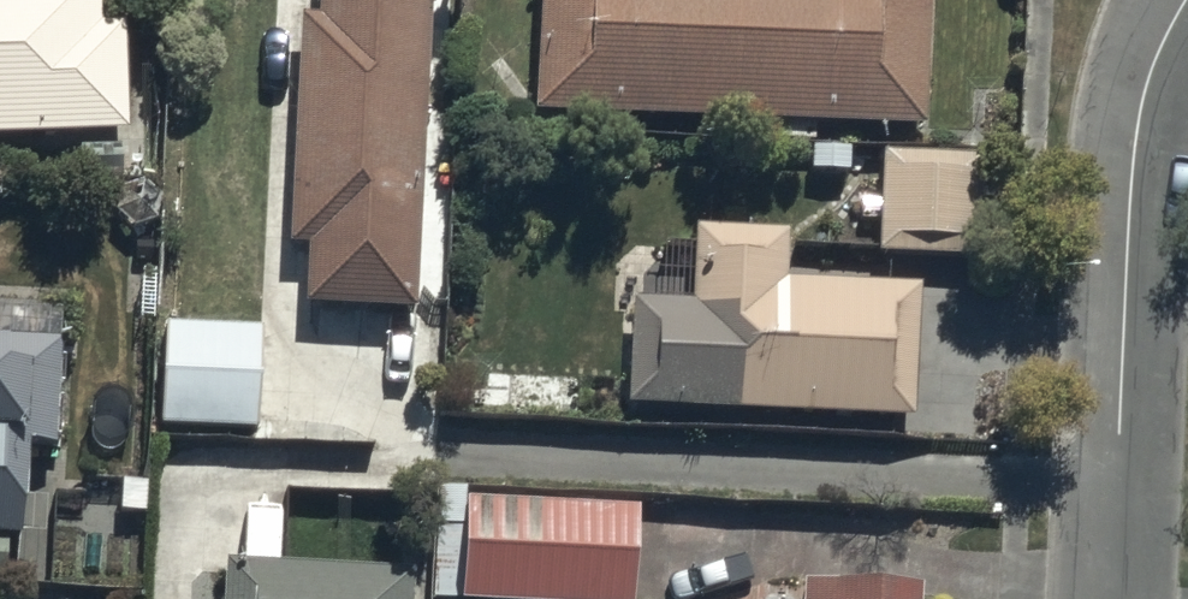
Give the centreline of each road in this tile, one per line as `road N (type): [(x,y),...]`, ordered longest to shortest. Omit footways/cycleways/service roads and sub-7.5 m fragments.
road 1 (residential): [(1187,0),(1152,70),(1139,142),(1115,598)]

